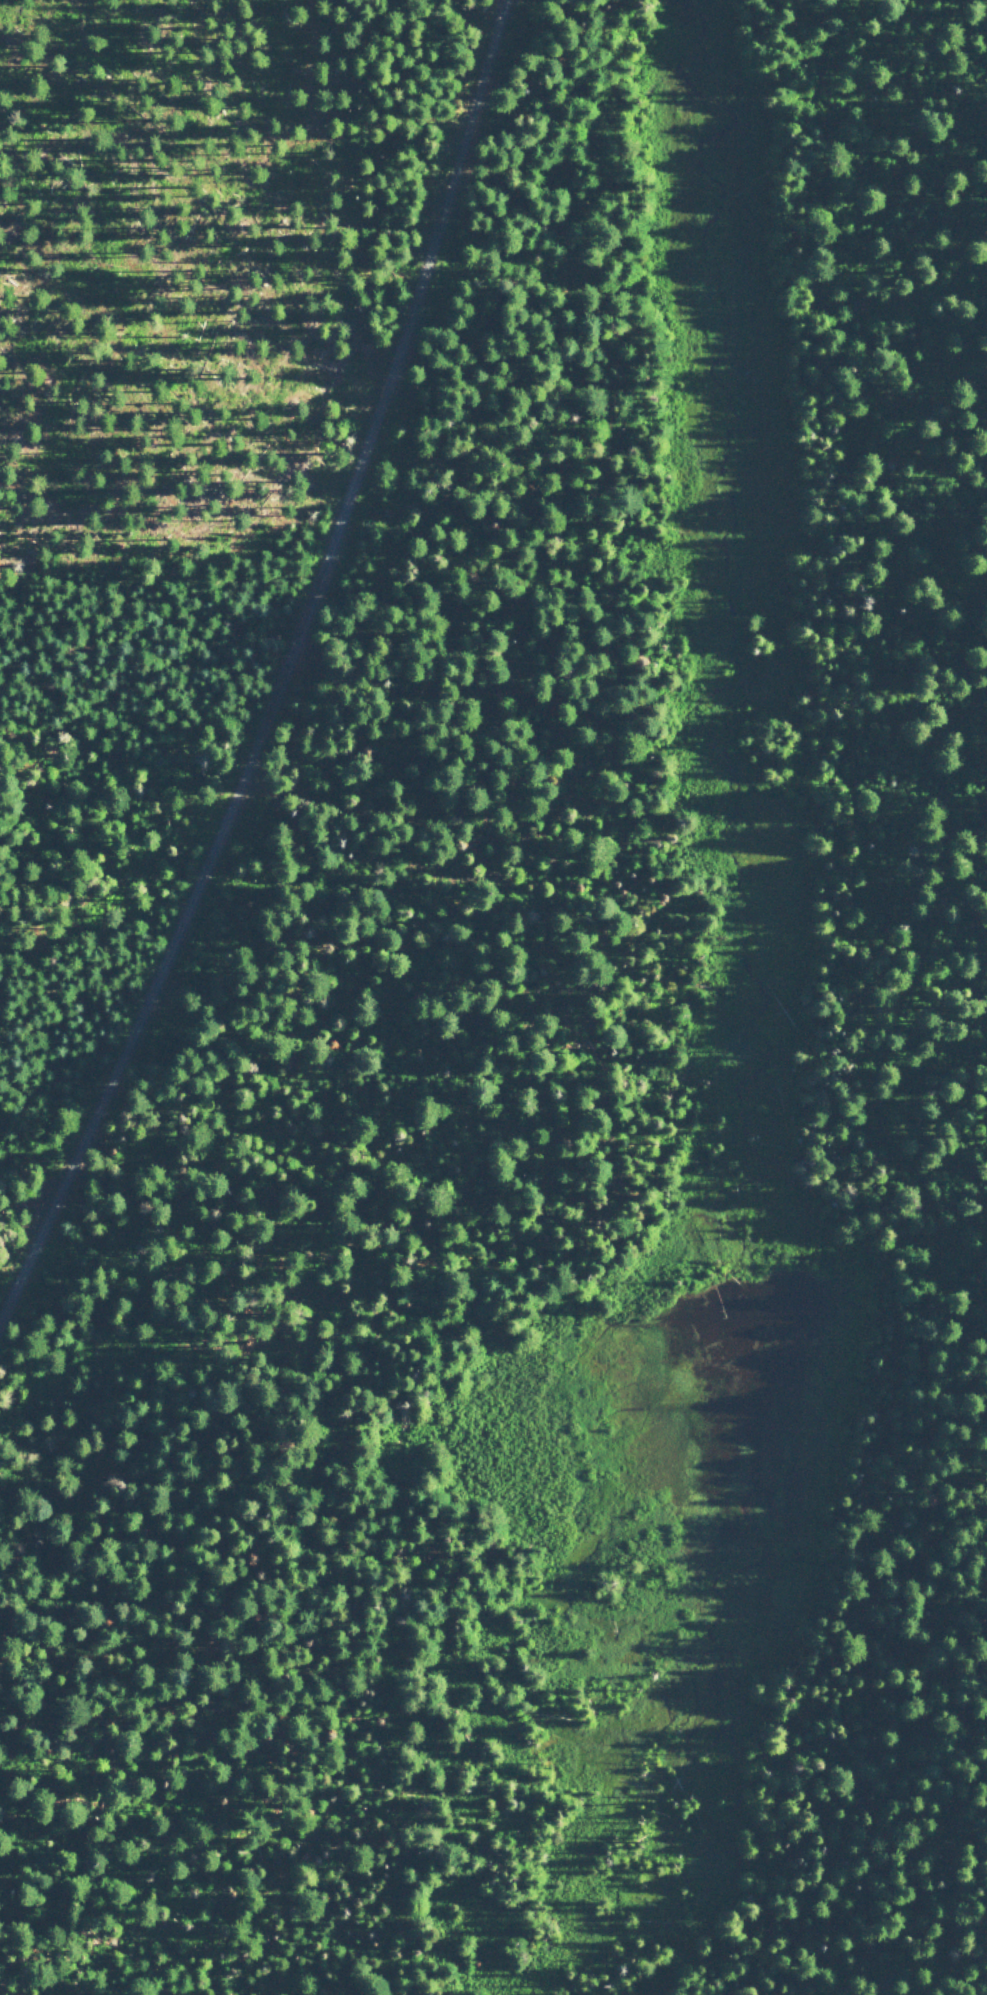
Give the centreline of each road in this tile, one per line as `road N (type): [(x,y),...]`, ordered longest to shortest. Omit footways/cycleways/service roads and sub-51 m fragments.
road 1 (track): [(0,1297),(170,937),(326,564),(458,79),(490,0)]

